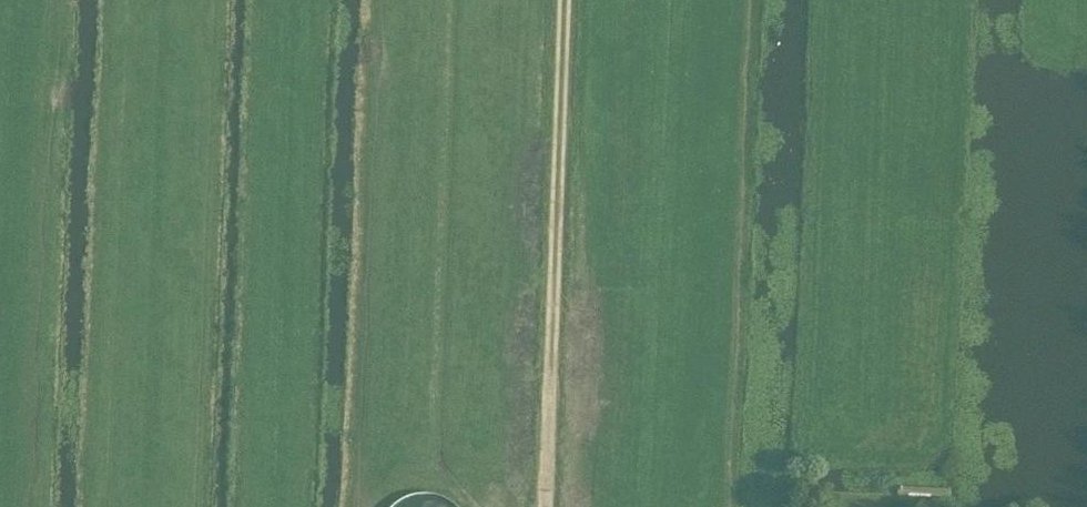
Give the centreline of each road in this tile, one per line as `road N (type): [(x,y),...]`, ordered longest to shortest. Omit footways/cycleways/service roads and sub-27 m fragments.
road 1 (track): [(546,506),(566,0)]

